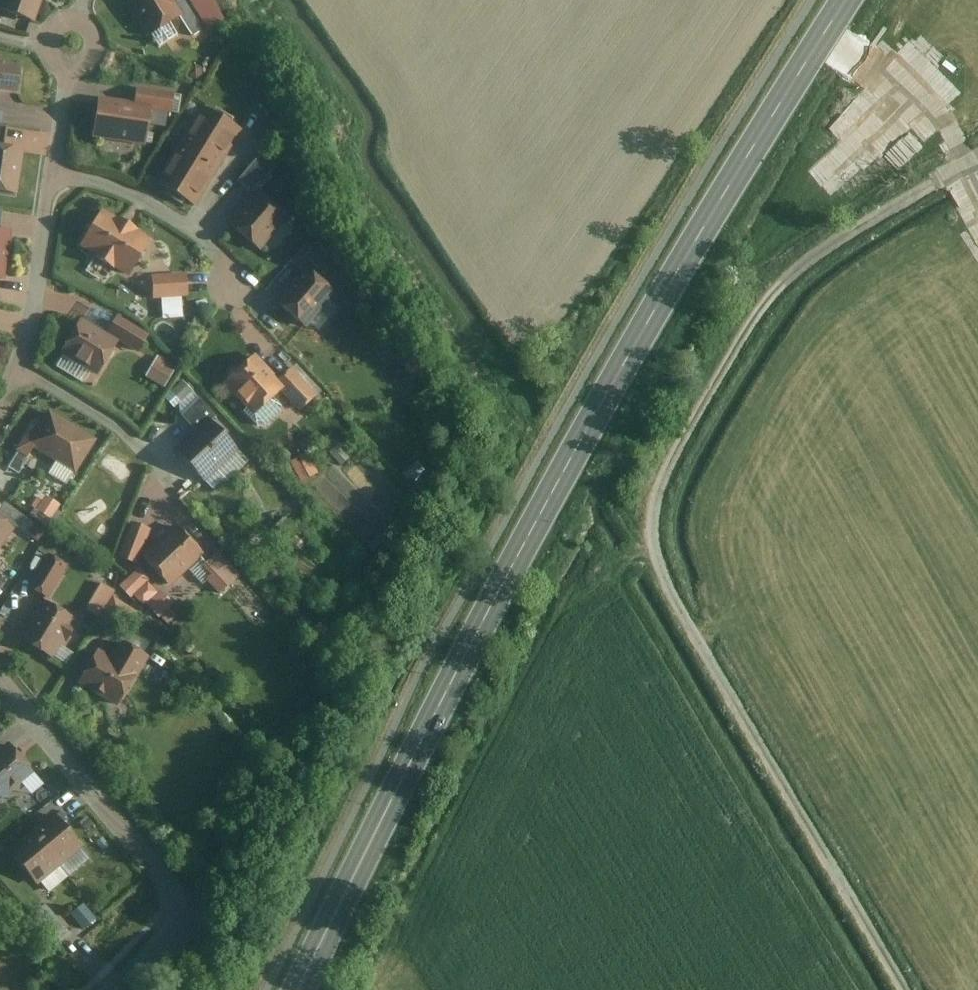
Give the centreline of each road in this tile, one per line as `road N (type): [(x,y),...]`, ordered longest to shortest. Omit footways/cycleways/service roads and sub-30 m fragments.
road 1 (primary): [(302,989),(615,381),(850,0)]
road 2 (track): [(906,989),(689,633),(659,574),(654,513),(715,362),(773,288),(818,250),(977,155)]
road 3 (residential): [(121,989),(197,917),(0,668)]
road 4 (residential): [(55,179),(133,192),(192,227),(225,259),(238,298)]
road 5 (residential): [(0,405),(18,372),(39,291),(55,179)]
road 6 (residential): [(55,179),(76,52)]

